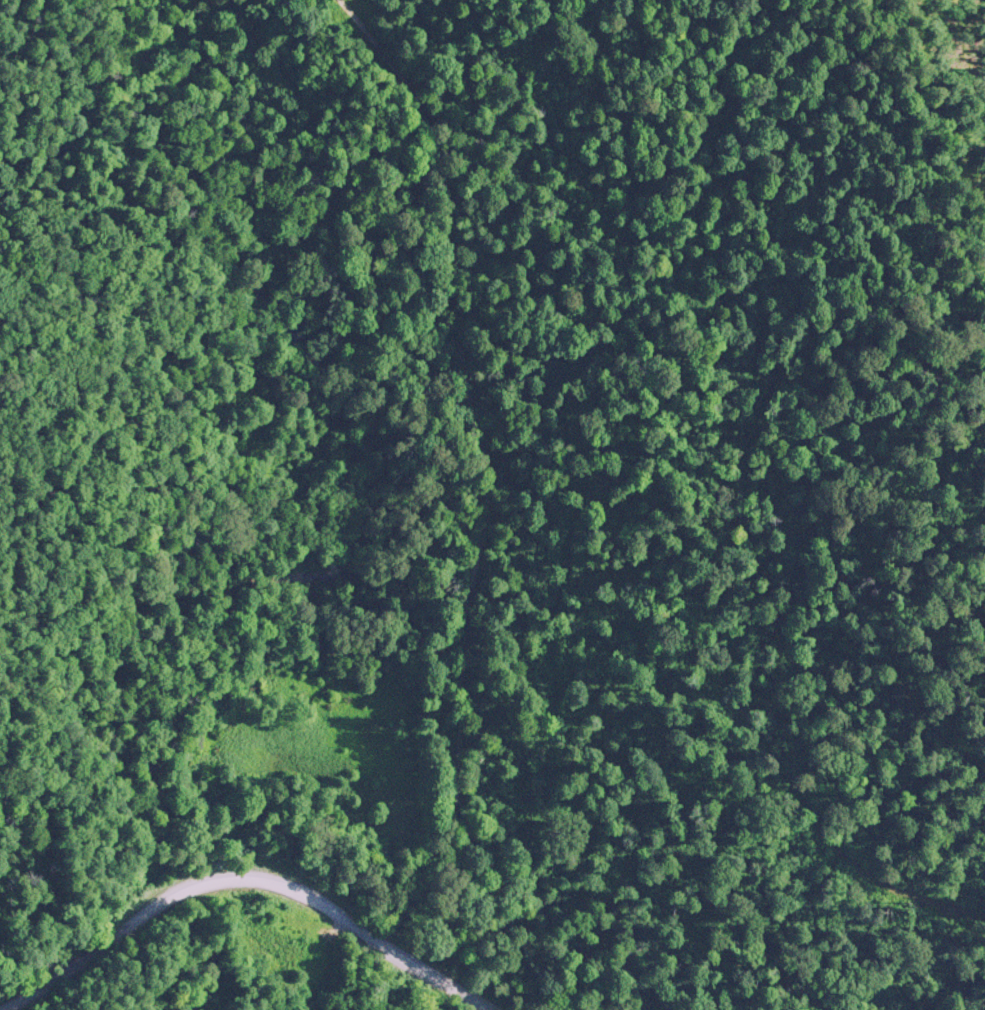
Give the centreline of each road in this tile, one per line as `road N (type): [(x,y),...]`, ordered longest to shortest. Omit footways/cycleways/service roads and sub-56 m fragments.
road 1 (tertiary): [(1,1009),(164,893),(200,879),(246,877),(333,905),(499,1009)]

